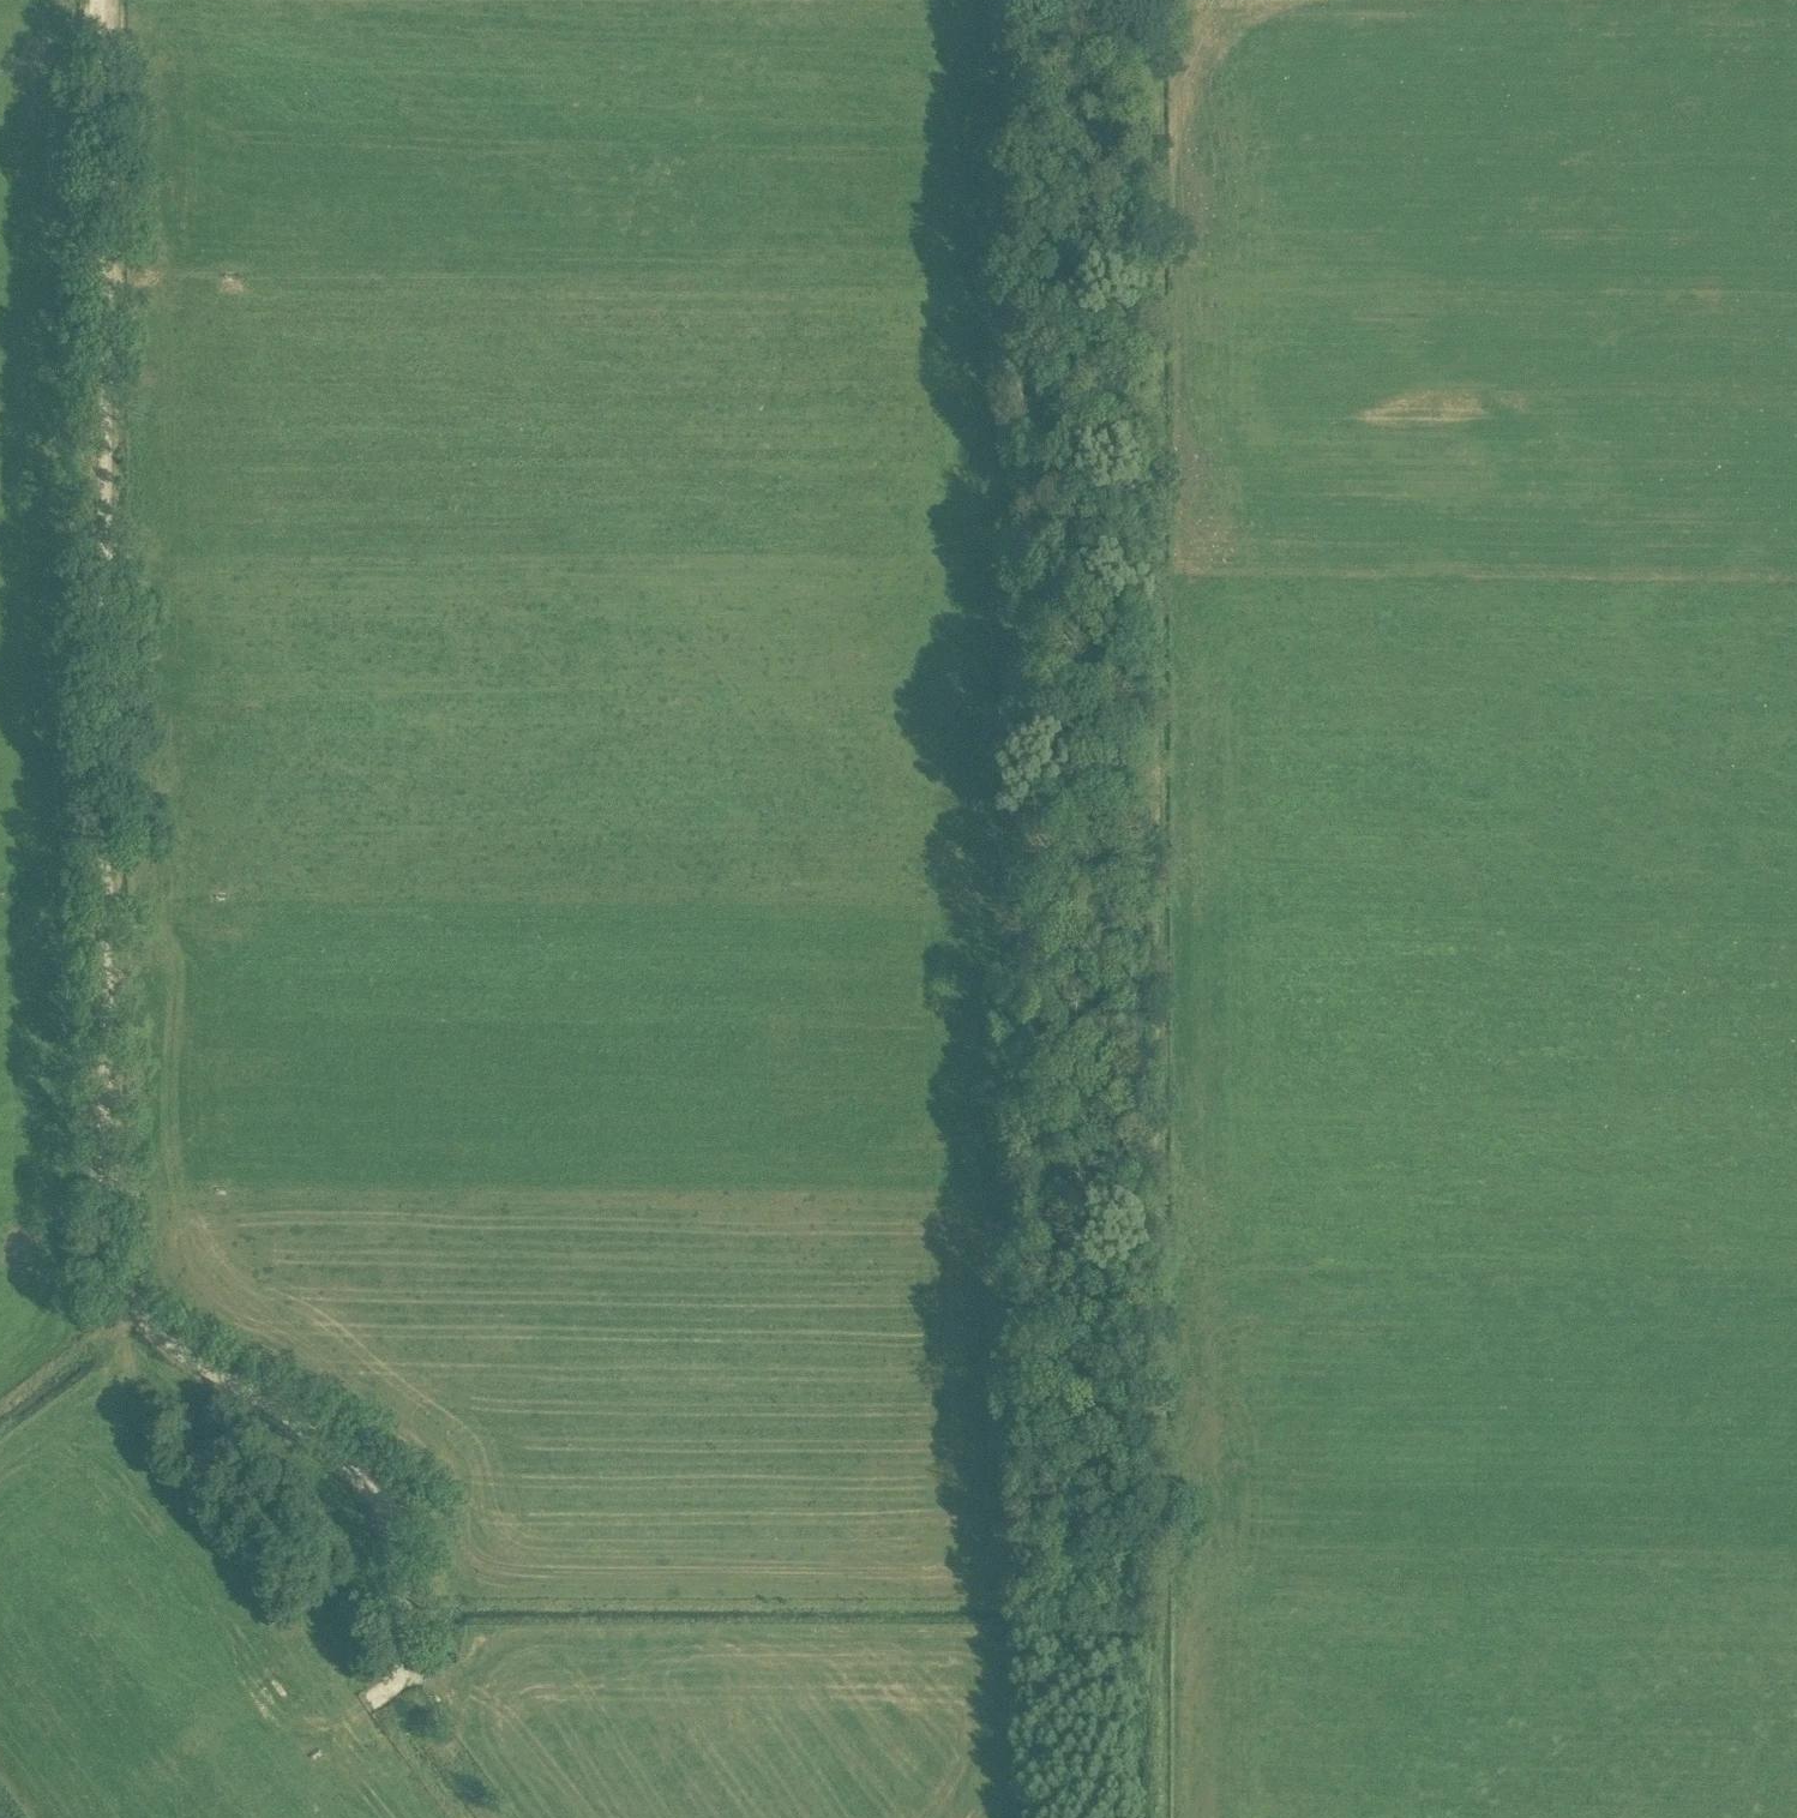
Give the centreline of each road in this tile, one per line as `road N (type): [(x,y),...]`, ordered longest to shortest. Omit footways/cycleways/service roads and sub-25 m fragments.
road 1 (track): [(366,1706),(398,1682),(402,1661),(403,1566),(368,1481),(154,1331),(115,1270),(105,1227),(105,0)]

